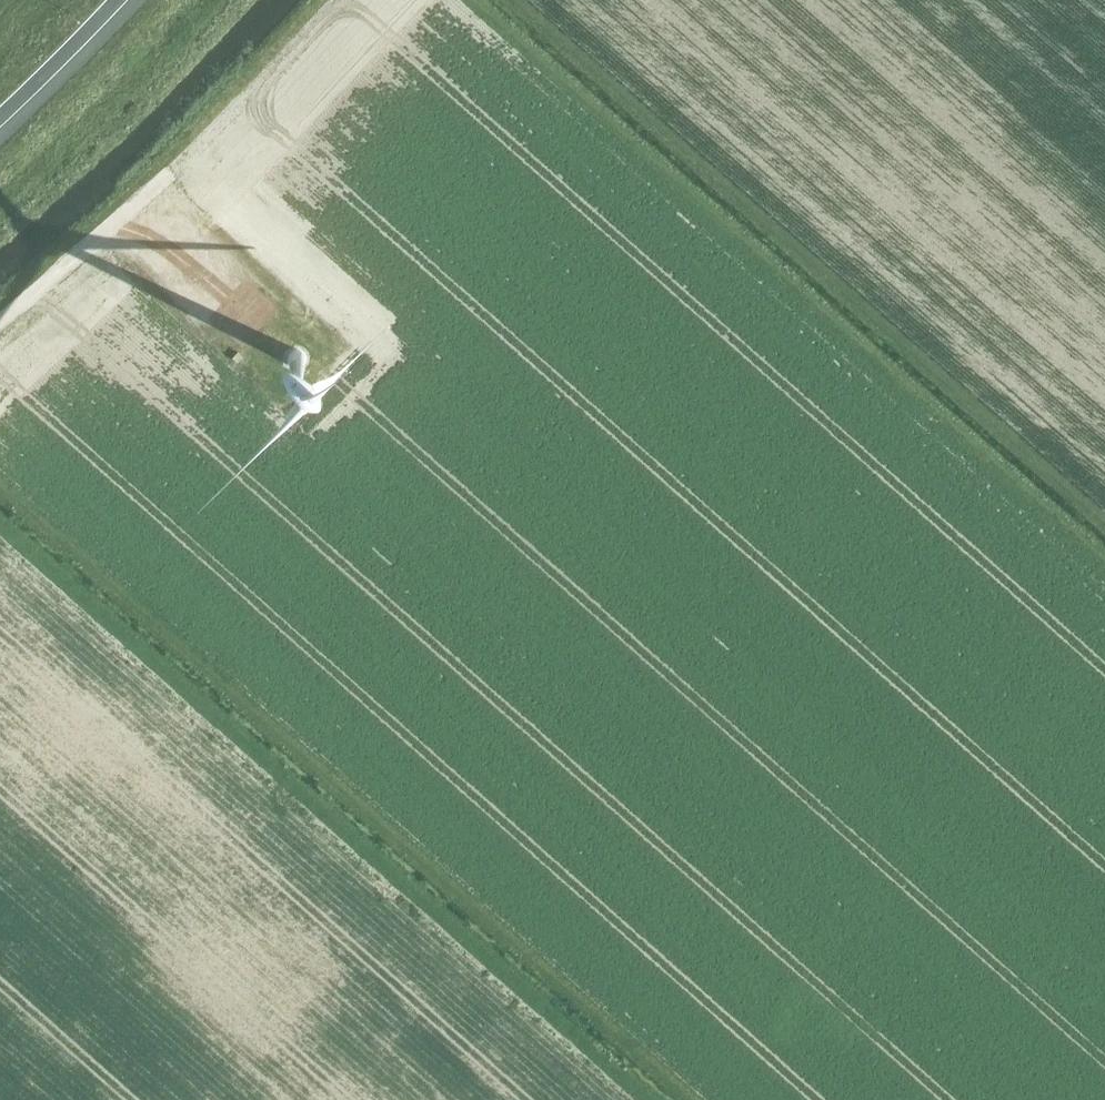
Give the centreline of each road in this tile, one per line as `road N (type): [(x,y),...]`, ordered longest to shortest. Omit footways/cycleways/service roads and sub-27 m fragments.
road 1 (motorway): [(0,117),(116,0)]

